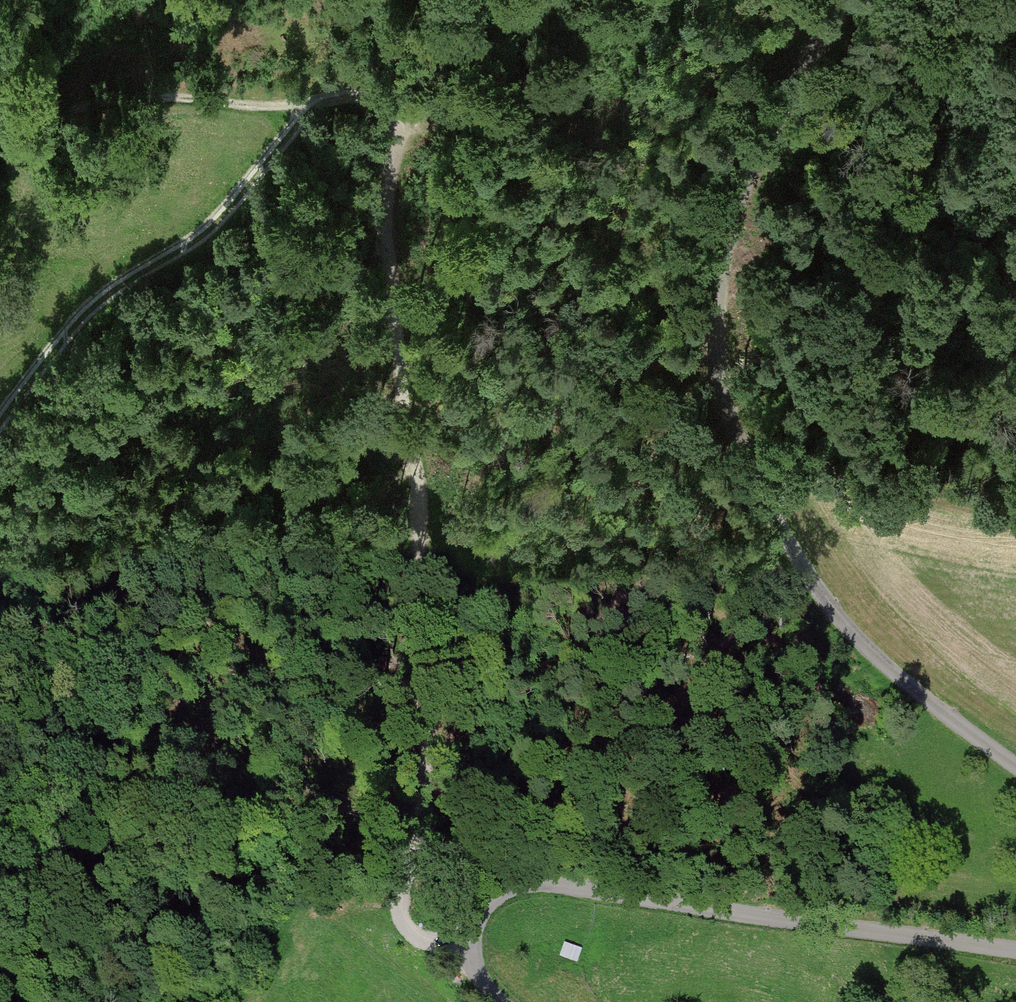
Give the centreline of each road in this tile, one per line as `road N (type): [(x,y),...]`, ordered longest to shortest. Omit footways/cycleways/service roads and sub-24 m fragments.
road 1 (track): [(469,956),(410,933),(400,910),(423,773),(421,540),(389,220),(417,131),(356,94)]
road 2 (unclassified): [(1015,764),(892,670),(835,610),(751,482),(715,354),(720,281),(745,188),(843,0)]
road 3 (unclassified): [(499,1001),(469,956),(473,920),(506,882),(531,879),(1015,949)]
road 4 (track): [(356,94),(323,102),(203,242),(91,316),(0,431)]
road 5 (track): [(720,281),(769,193),(879,79),(1009,0)]
road 6 (track): [(0,155),(92,102),(159,94),(277,109),(323,102)]

